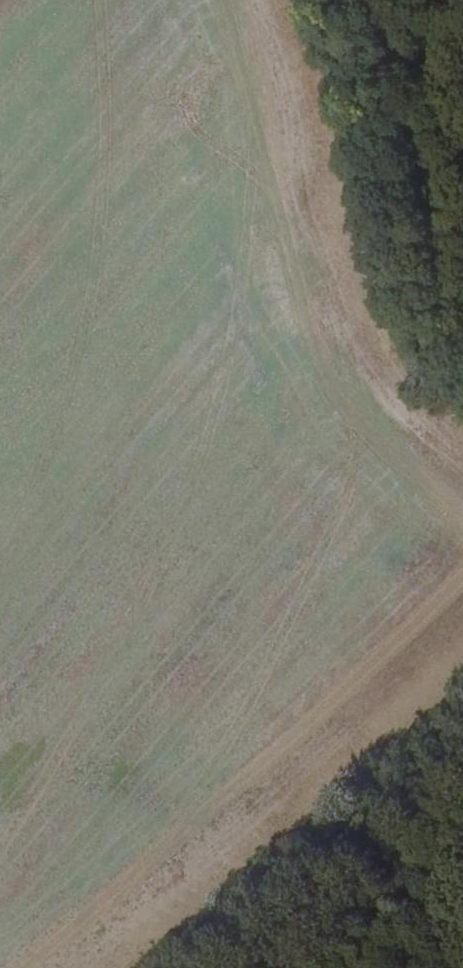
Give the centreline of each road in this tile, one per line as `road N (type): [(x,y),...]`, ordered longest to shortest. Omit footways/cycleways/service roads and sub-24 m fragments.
road 1 (track): [(170,967),(462,723)]

